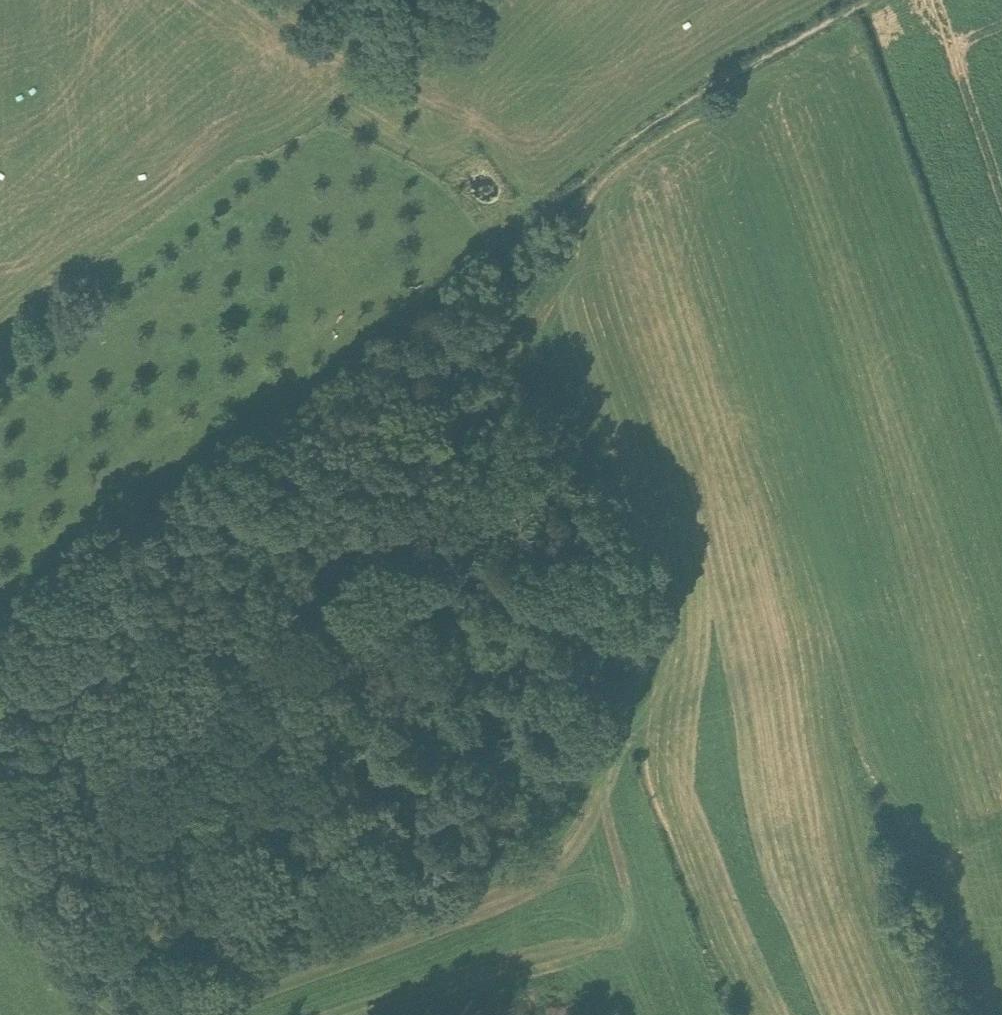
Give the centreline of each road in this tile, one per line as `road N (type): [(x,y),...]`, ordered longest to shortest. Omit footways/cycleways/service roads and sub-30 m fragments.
road 1 (track): [(0,637),(121,535),(372,358),(664,114),(869,0)]

